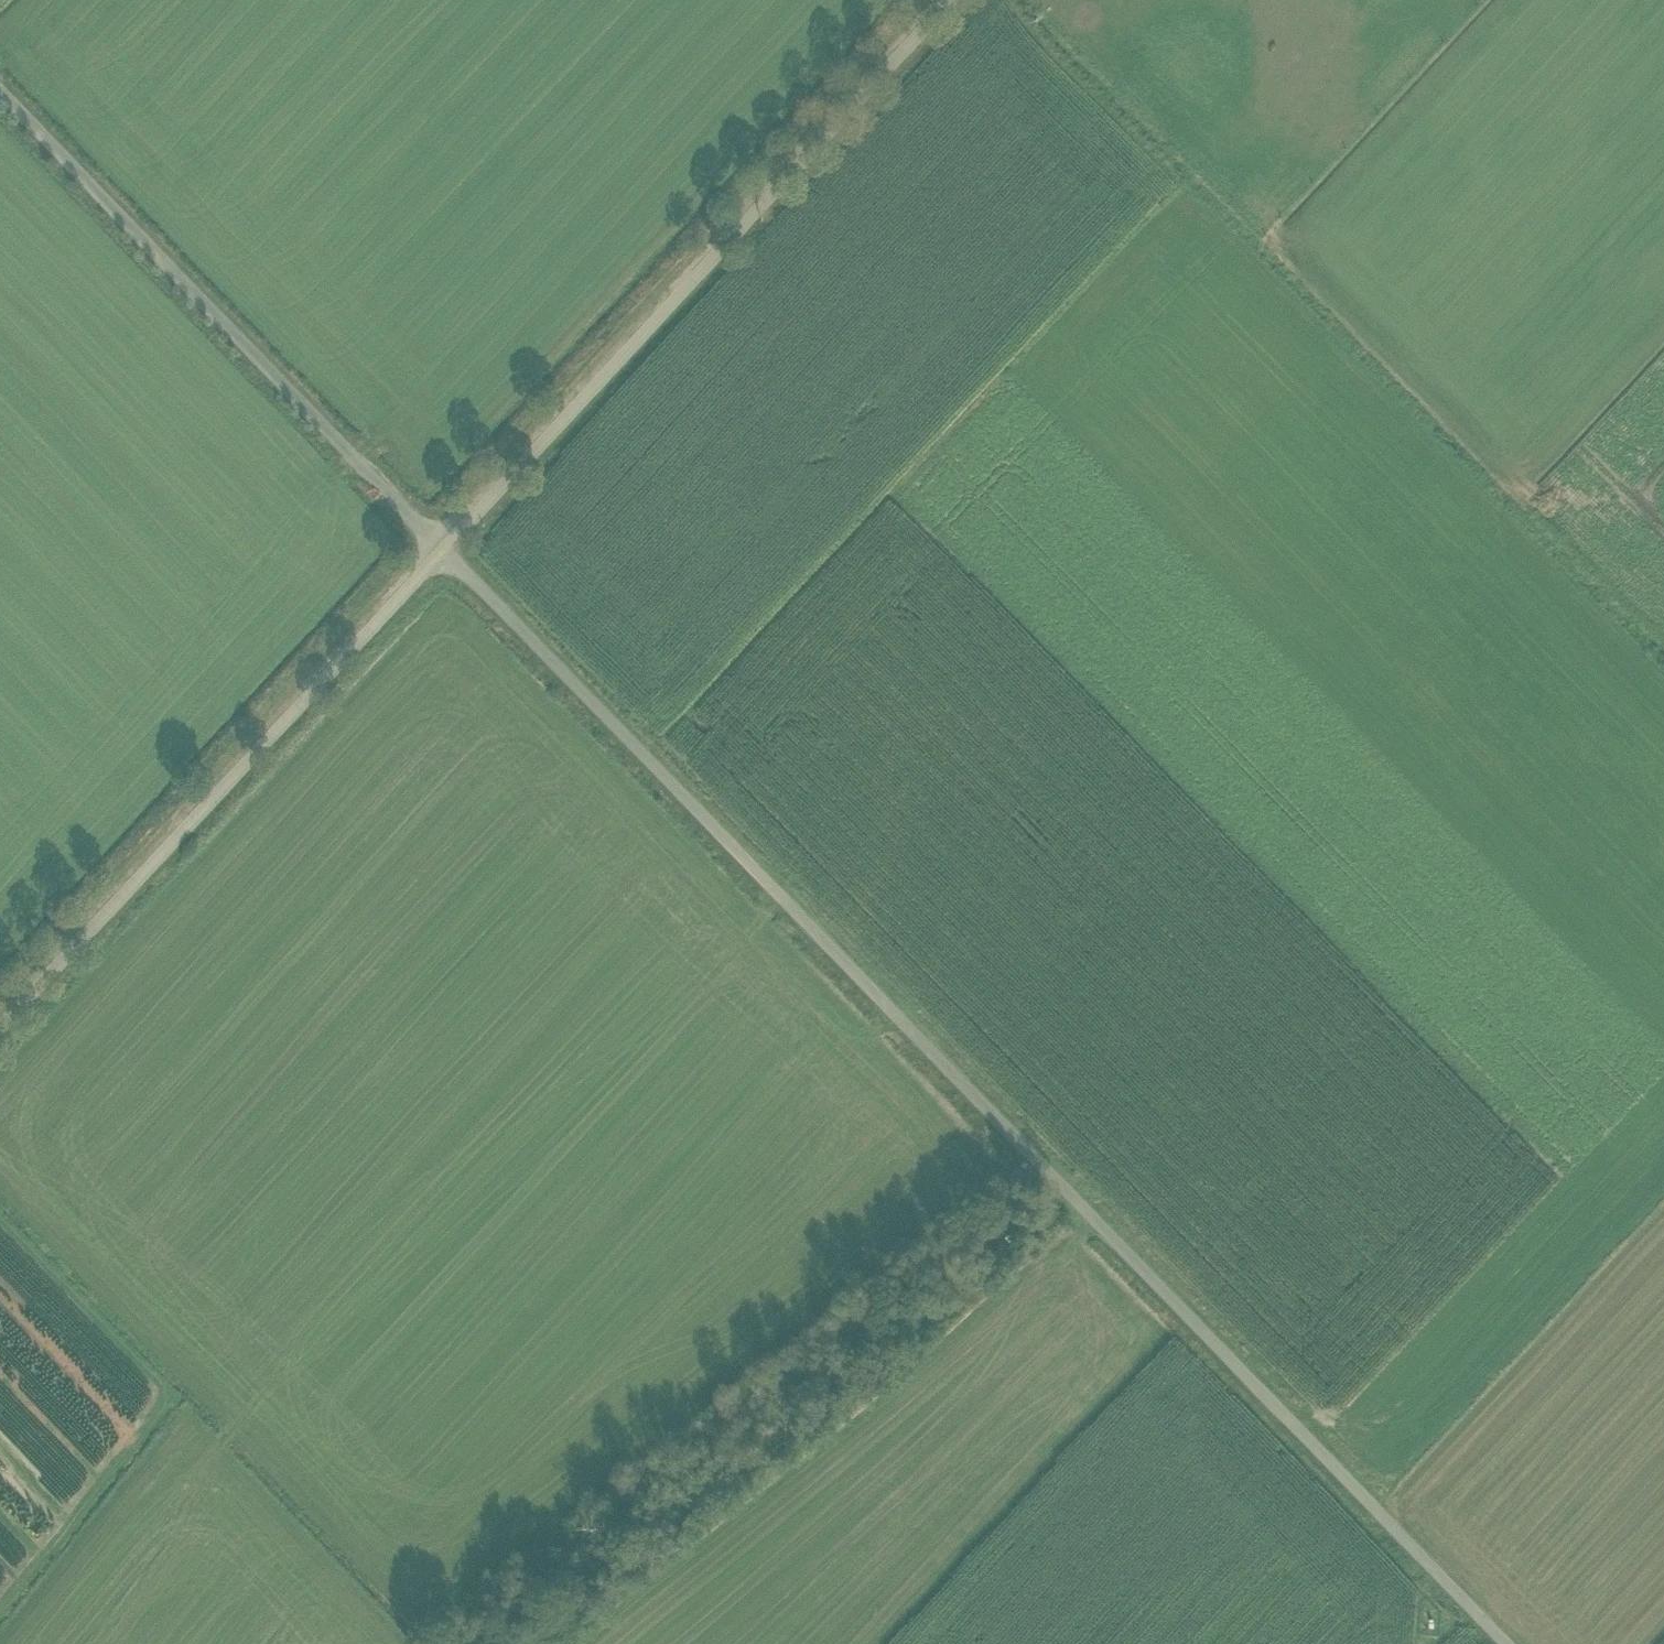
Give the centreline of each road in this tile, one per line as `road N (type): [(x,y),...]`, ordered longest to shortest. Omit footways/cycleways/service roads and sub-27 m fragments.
road 1 (unclassified): [(1505,1643),(435,545)]
road 2 (unclassified): [(435,545),(951,0)]
road 3 (unclassified): [(0,1012),(435,545)]
road 4 (unclassified): [(435,545),(0,95)]

